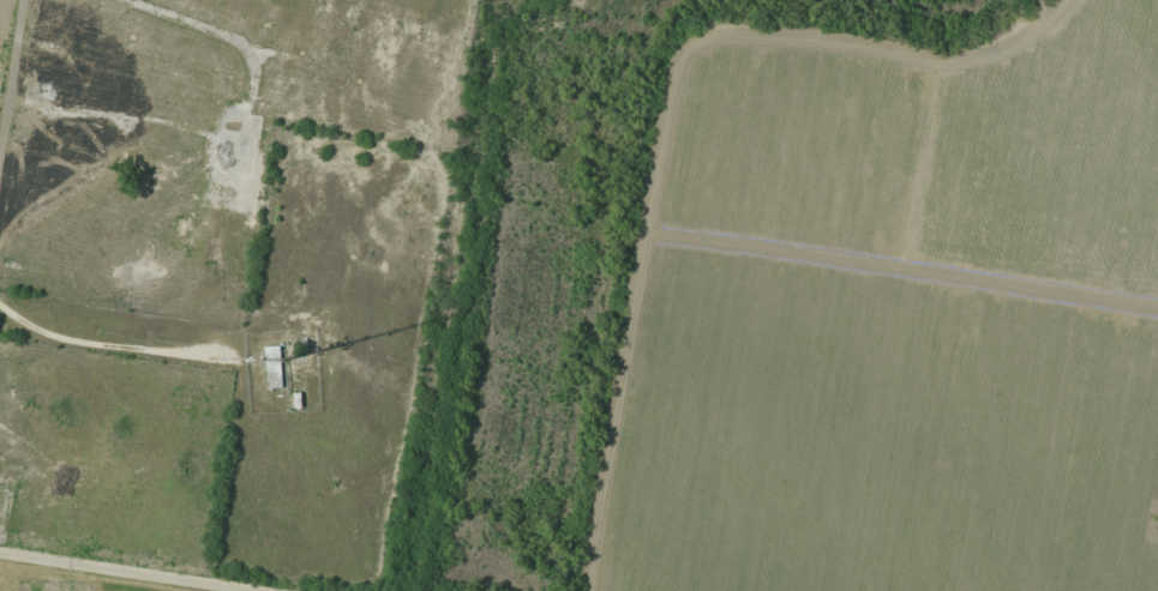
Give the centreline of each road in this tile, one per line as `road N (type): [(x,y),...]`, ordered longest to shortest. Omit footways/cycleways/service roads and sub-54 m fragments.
road 1 (residential): [(265,590),(0,552)]
road 2 (residential): [(27,0),(0,176)]

